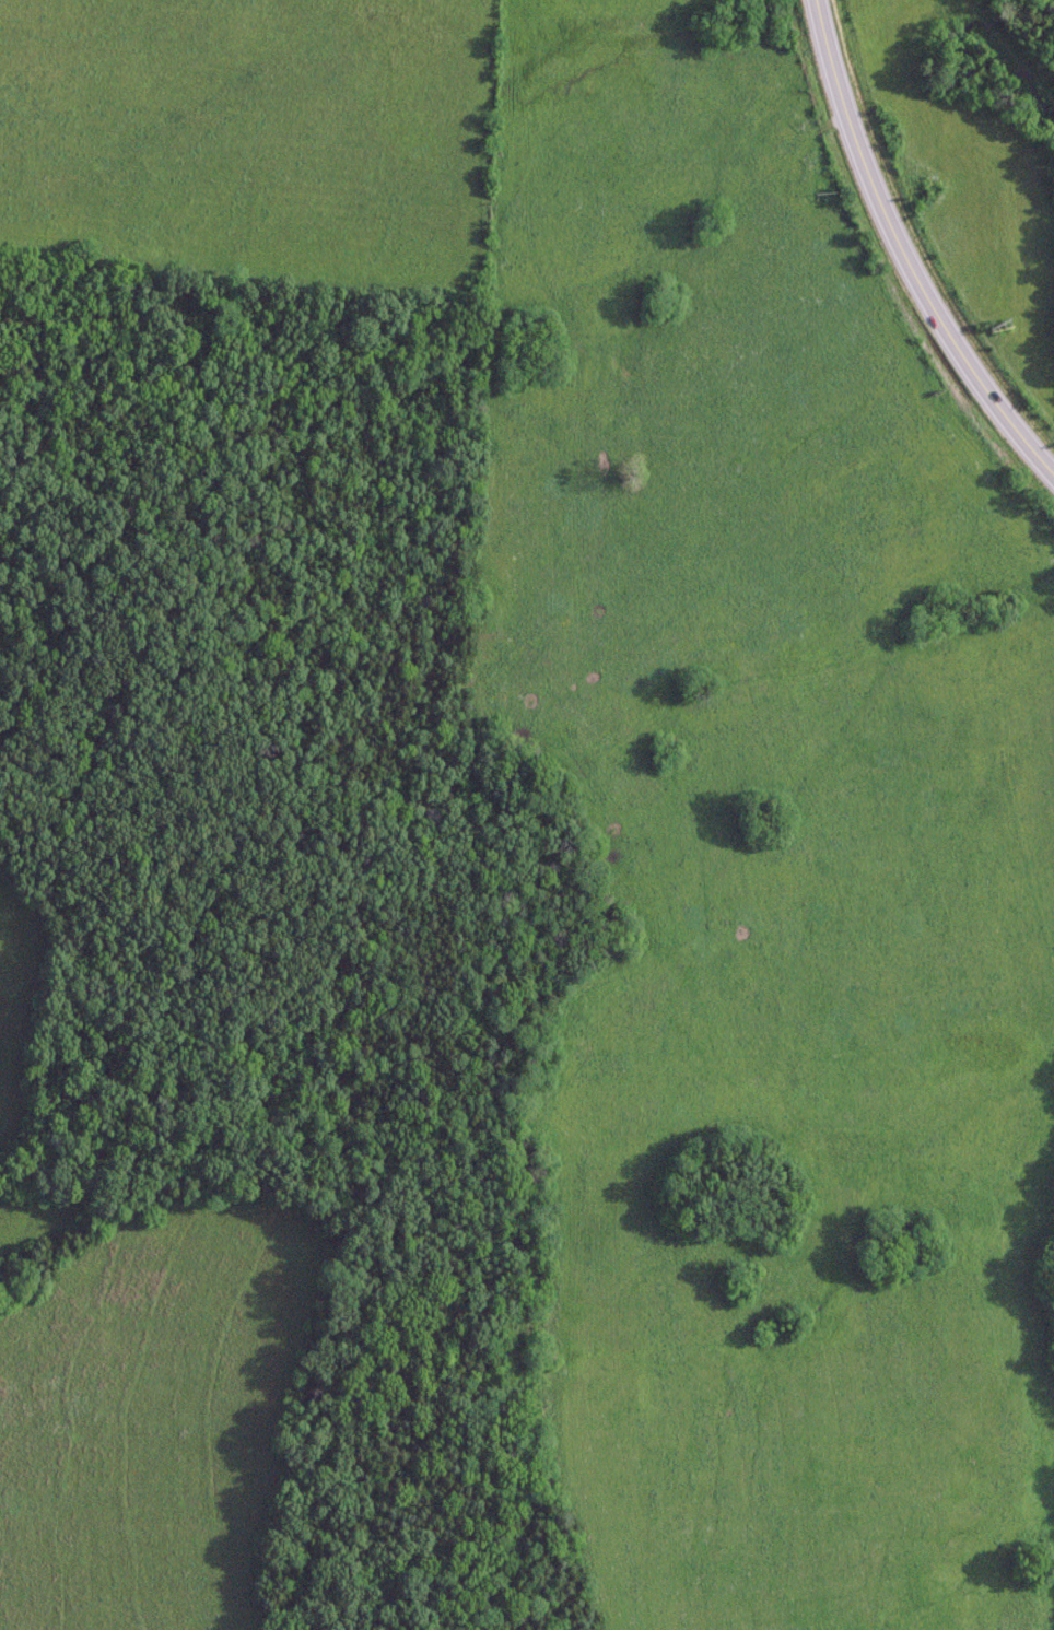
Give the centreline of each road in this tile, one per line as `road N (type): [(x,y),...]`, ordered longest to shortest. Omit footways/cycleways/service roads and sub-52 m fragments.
road 1 (primary): [(802,0),(897,267),(1053,472)]

